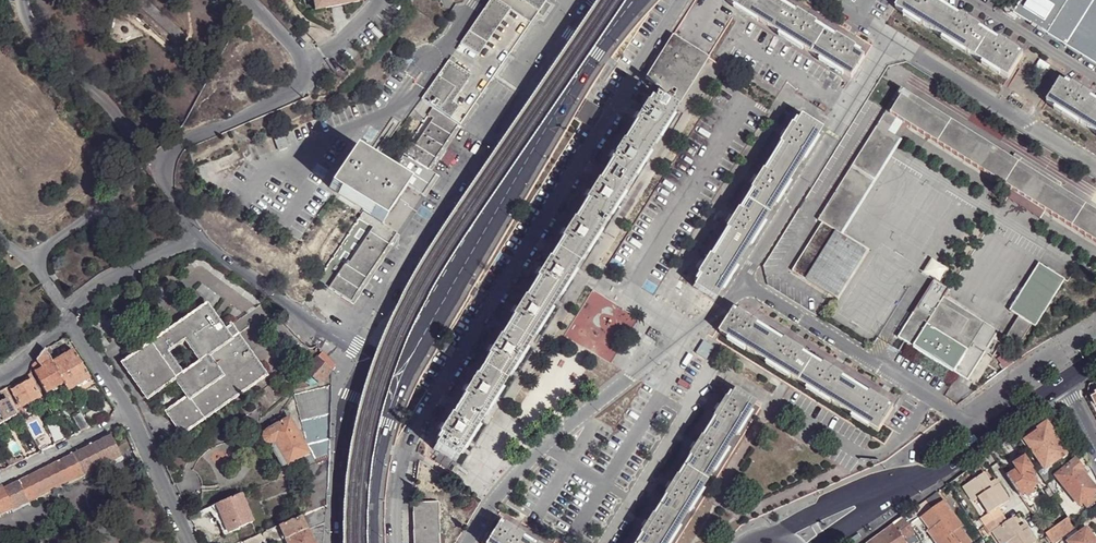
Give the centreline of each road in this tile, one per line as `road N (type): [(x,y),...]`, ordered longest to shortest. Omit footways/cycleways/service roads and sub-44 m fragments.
road 1 (residential): [(402,542),(405,464),(417,427),(684,0)]
road 2 (residential): [(737,283),(891,40),(1095,168)]
road 3 (residential): [(470,542),(513,481),(722,306),(737,283)]
road 4 (tertiary): [(631,9),(433,321)]
road 5 (residential): [(737,283),(950,411),(981,441)]
road 6 (residential): [(304,58),(293,93),(185,141),(163,159),(164,177),(194,237)]
road 7 (residential): [(194,237),(364,363)]
road 8 (tertiary): [(364,363),(341,427),(337,542)]
road 9 (tertiary): [(373,542),(378,465),(404,384)]
road 10 (residential): [(68,313),(115,276),(194,237)]
road 11 (residential): [(0,481),(131,416)]
road 12 (secondary): [(907,483),(864,494),(773,538)]
road 13 (residential): [(131,416),(189,542)]
road 14 (residential): [(68,313),(131,416)]

